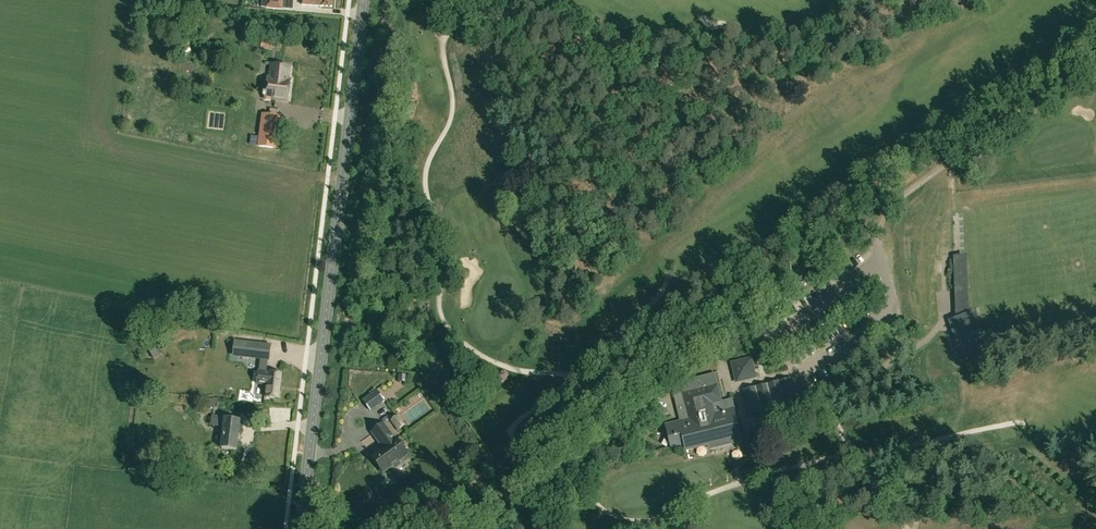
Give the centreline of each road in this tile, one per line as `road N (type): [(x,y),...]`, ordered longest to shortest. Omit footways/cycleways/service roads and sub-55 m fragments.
road 1 (unclassified): [(570,439),(578,476),(595,502),(615,518),(648,522),(770,467),(855,454),(784,363),(746,342),(707,337)]
road 2 (tertiary): [(302,528),(365,0)]
road 3 (track): [(871,246),(895,197),(1095,50)]
road 4 (unclassified): [(707,337),(834,246),(871,246)]
road 5 (unclassified): [(570,439),(707,337)]
road 6 (unclassified): [(448,528),(570,439)]

